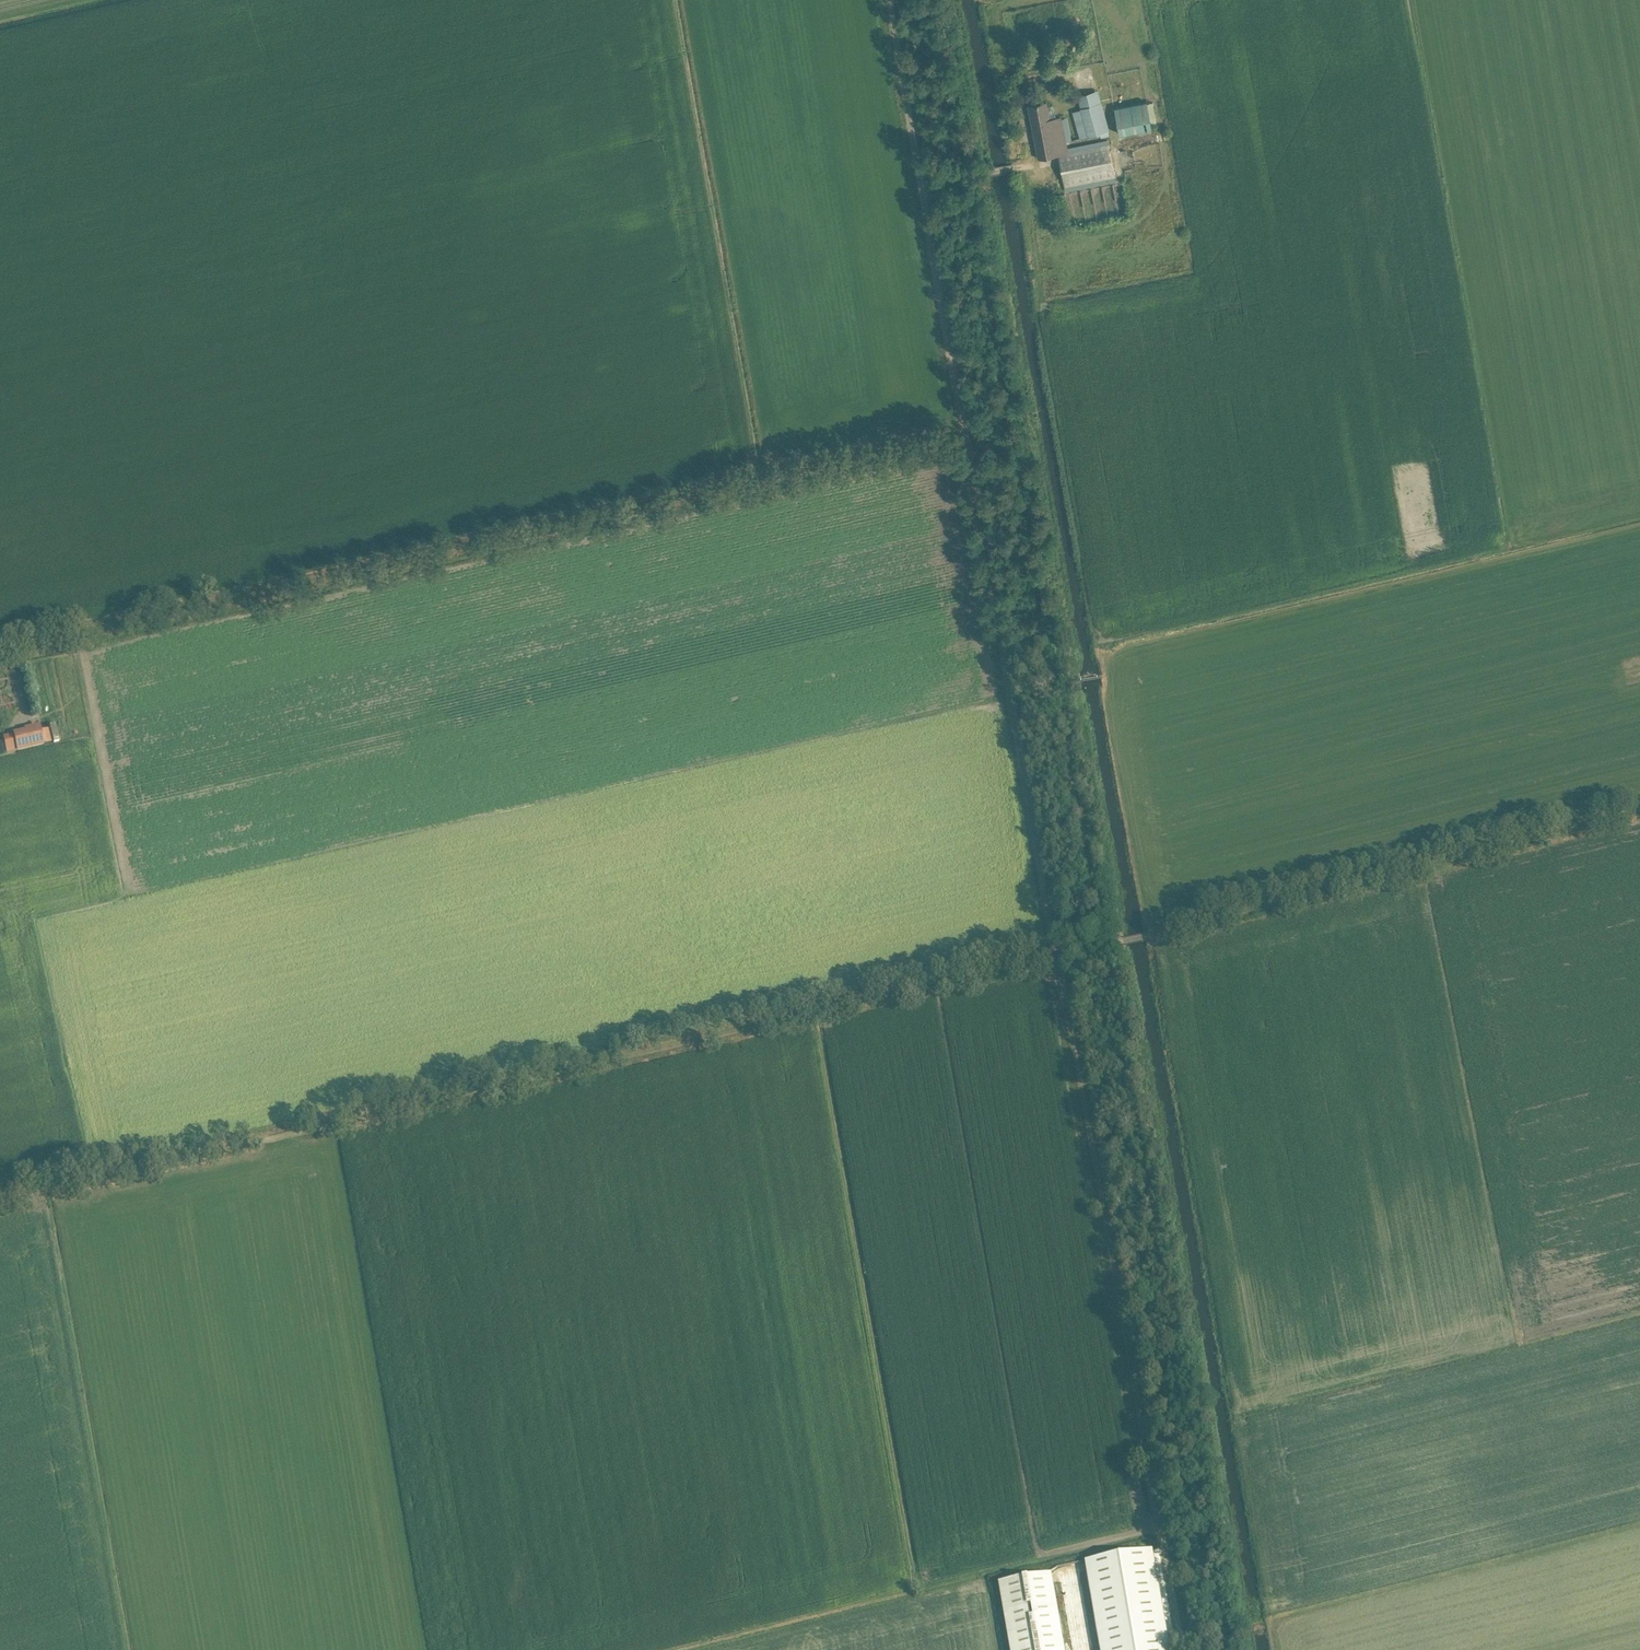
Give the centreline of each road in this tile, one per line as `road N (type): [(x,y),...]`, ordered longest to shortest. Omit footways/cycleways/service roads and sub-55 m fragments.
road 1 (track): [(921,183),(1196,1649)]
road 2 (track): [(1078,948),(0,1200)]
road 3 (track): [(966,430),(31,640)]
road 4 (track): [(1078,948),(1639,813)]
road 5 (unclassified): [(982,173),(921,183),(889,0)]

